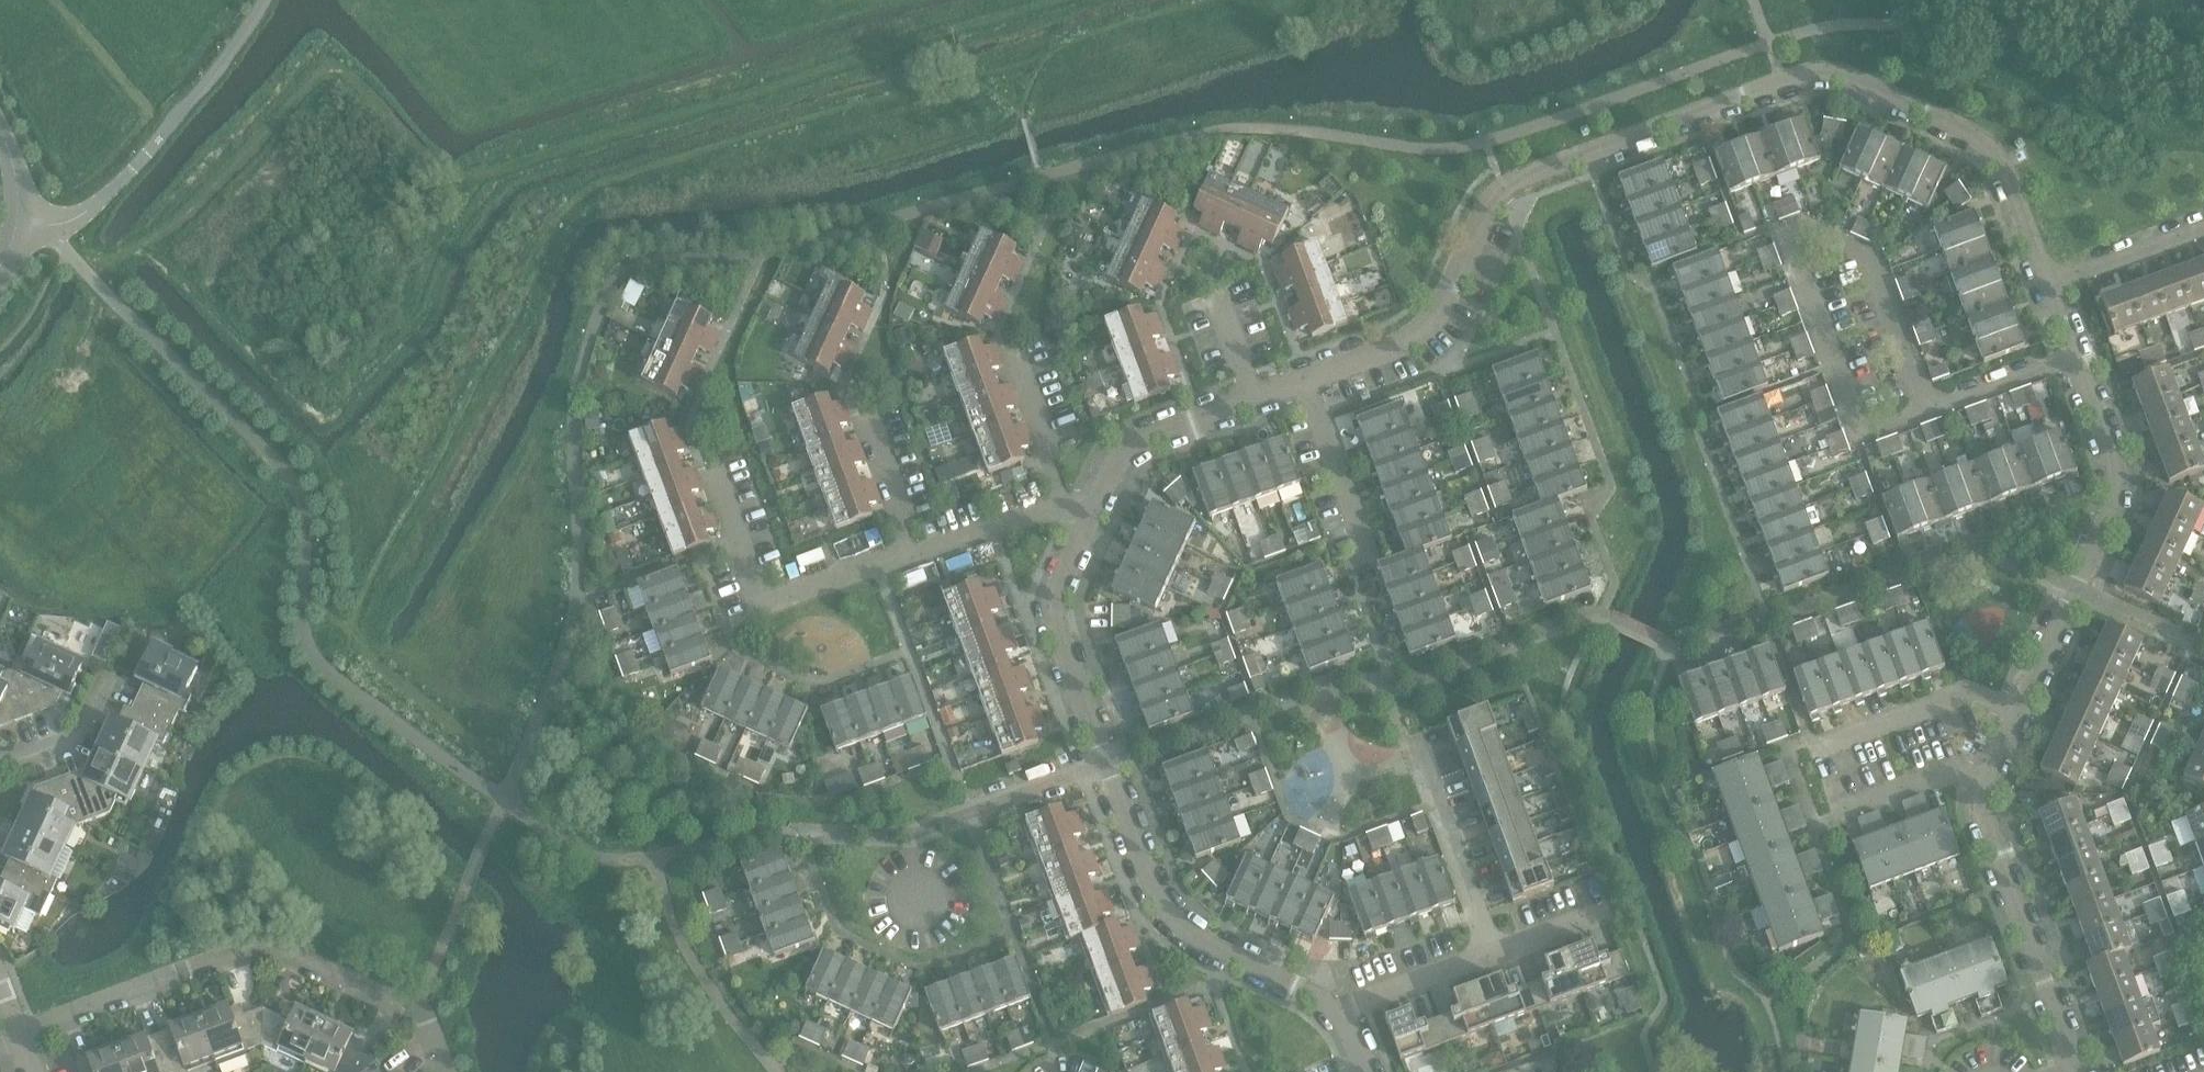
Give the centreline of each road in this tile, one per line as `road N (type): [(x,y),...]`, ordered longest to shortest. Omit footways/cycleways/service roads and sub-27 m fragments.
road 1 (track): [(68,256),(119,259),(161,241),(335,68),(354,75),(432,164),(461,177),(497,173),(1055,0)]
road 2 (residential): [(1304,381),(1421,330),(1441,306),(1491,200),(1525,176),(1833,69),(1993,146),(2048,284)]
road 3 (residential): [(18,1035),(266,942),(427,1017),(448,1071)]
road 4 (residential): [(2076,357),(2112,456),(2116,500),(2019,710)]
road 5 (residential): [(1336,1012),(1210,948),(1166,912),(1107,762)]
road 6 (unclassified): [(20,229),(73,221),(104,202),(228,58),(263,0)]
road 7 (residential): [(1987,783),(1984,816),(2074,1064)]
road 8 (residential): [(713,478),(762,606),(908,557)]
road 9 (residential): [(923,904),(913,835),(1107,762)]
road 10 (residential): [(1090,517),(1132,449),(1304,381)]
road 11 (residential): [(1107,762),(1056,622),(1061,586),(1090,517)]
road 12 (residential): [(1492,956),(1414,740)]
road 13 (residential): [(1816,752),(1973,692),(2019,710)]
road 14 (residential): [(1369,558),(1304,381)]
road 15 (residential): [(1336,1012),(1492,956)]
road 16 (residential): [(908,557),(1064,506)]
road 17 (residential): [(2203,231),(2048,284)]
road 18 (residential): [(1987,783),(1951,770),(1838,811)]
road 19 (residential): [(1928,411),(2076,357)]
road 20 (residential): [(1064,506),(1015,359)]
road 21 (residential): [(0,763),(81,740),(108,683)]
road 22 (residential): [(908,557),(862,422)]
road 23 (residential): [(1492,956),(1611,912)]

